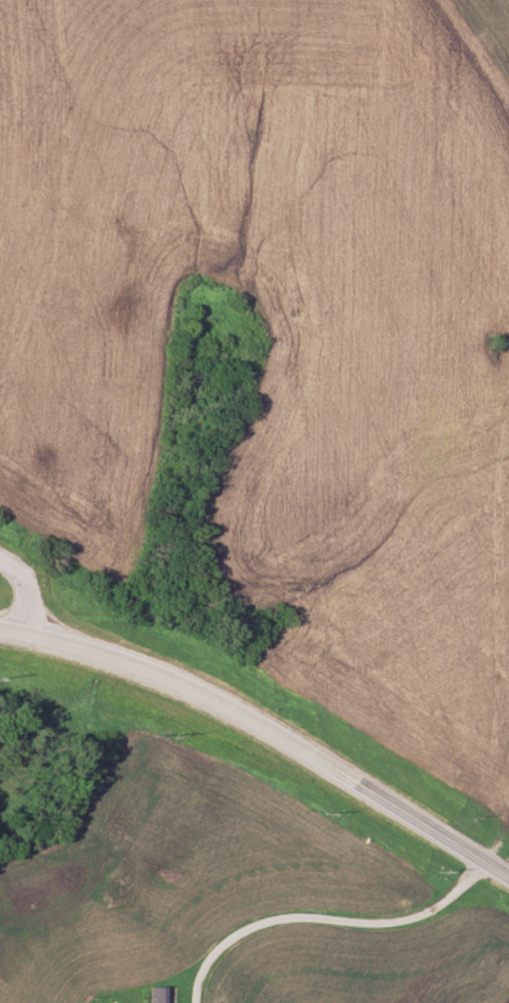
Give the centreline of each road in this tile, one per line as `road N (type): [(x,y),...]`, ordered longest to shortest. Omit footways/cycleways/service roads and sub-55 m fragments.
road 1 (primary): [(0,627),(162,674),(267,727),(508,877)]

